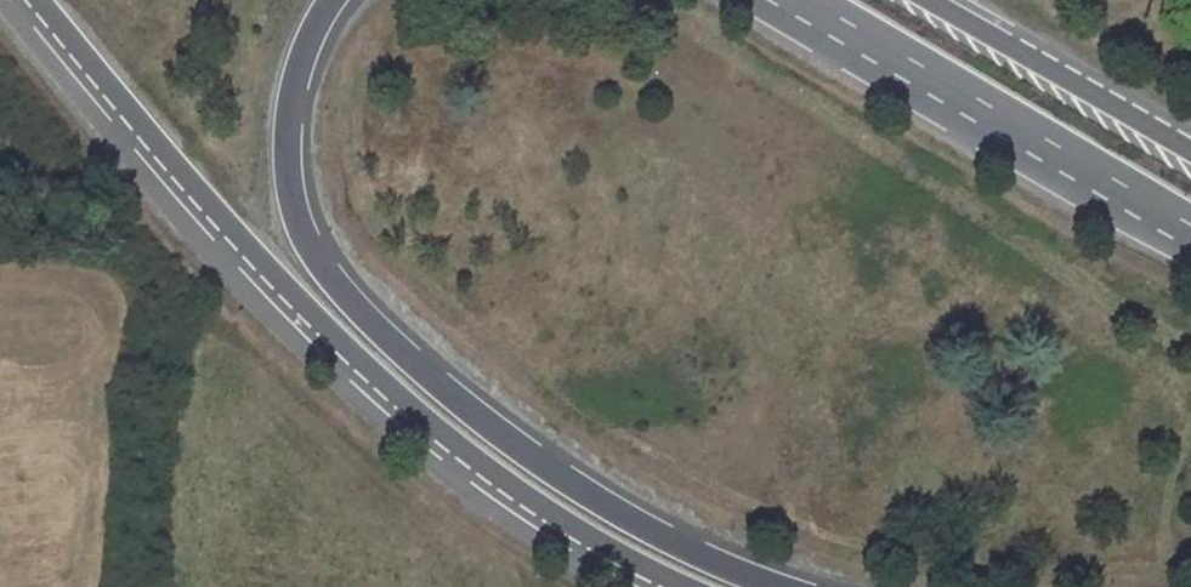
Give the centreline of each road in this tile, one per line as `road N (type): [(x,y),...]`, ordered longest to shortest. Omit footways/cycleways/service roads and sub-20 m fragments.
road 1 (primary): [(31,0),(160,157),(346,358),(510,493),(674,586)]
road 2 (primary): [(785,586),(684,545),(546,465),(399,345),(324,263),(297,207),(288,133),(300,70),(335,0)]
road 3 (primary): [(1190,148),(936,0)]
road 4 (primary): [(964,94),(1190,228)]
road 5 (primary): [(769,0),(964,94)]
road 6 (primary): [(807,0),(964,94)]

